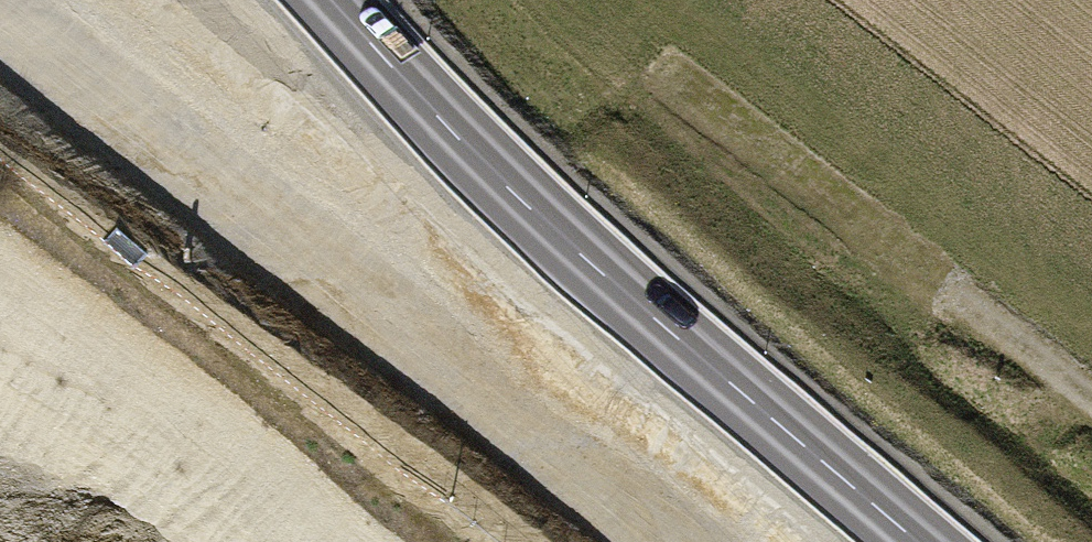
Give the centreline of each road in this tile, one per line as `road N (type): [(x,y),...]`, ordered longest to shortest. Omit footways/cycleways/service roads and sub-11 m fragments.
road 1 (primary): [(0,0),(697,541)]
road 2 (primary): [(917,541),(575,254),(327,0)]

